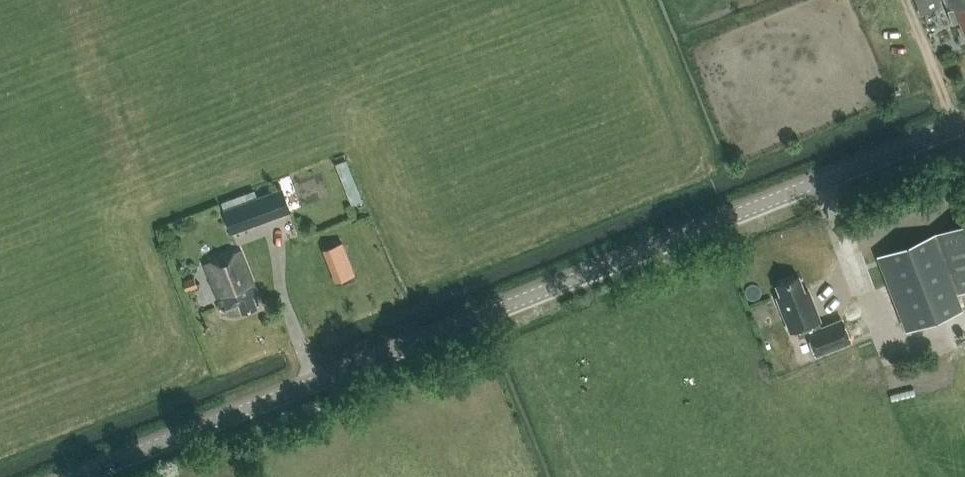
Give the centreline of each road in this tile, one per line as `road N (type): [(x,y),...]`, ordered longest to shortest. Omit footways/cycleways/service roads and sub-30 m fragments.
road 1 (tertiary): [(68,476),(964,121)]

